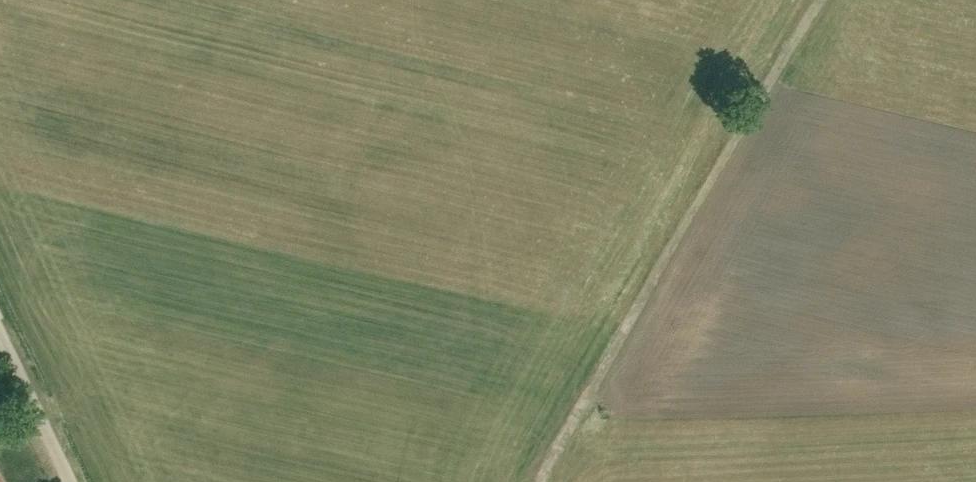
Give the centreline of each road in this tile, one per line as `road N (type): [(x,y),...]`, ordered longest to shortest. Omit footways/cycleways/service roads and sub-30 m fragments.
road 1 (track): [(535,481),(812,0)]
road 2 (unclassified): [(74,481),(0,328)]

